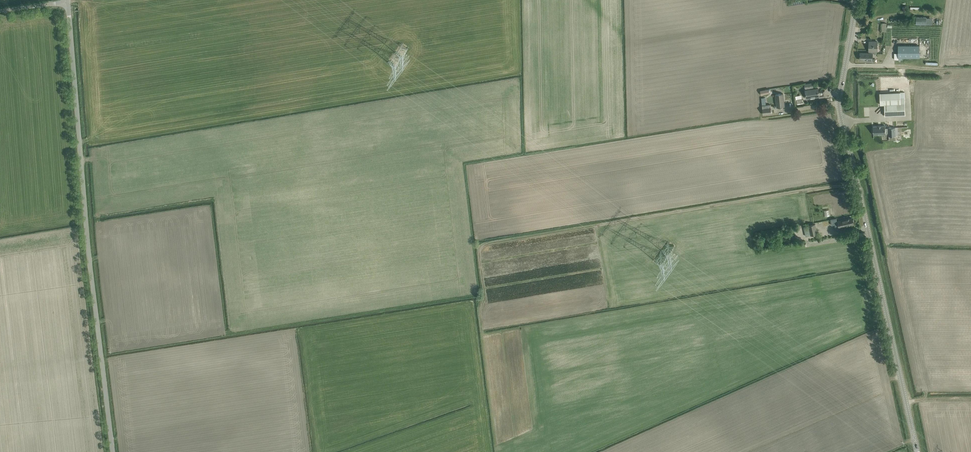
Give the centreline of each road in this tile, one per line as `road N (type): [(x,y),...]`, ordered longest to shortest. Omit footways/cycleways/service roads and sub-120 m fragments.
road 1 (tertiary): [(917,451),(839,111),(856,0)]
road 2 (unclassified): [(113,451),(68,3)]

